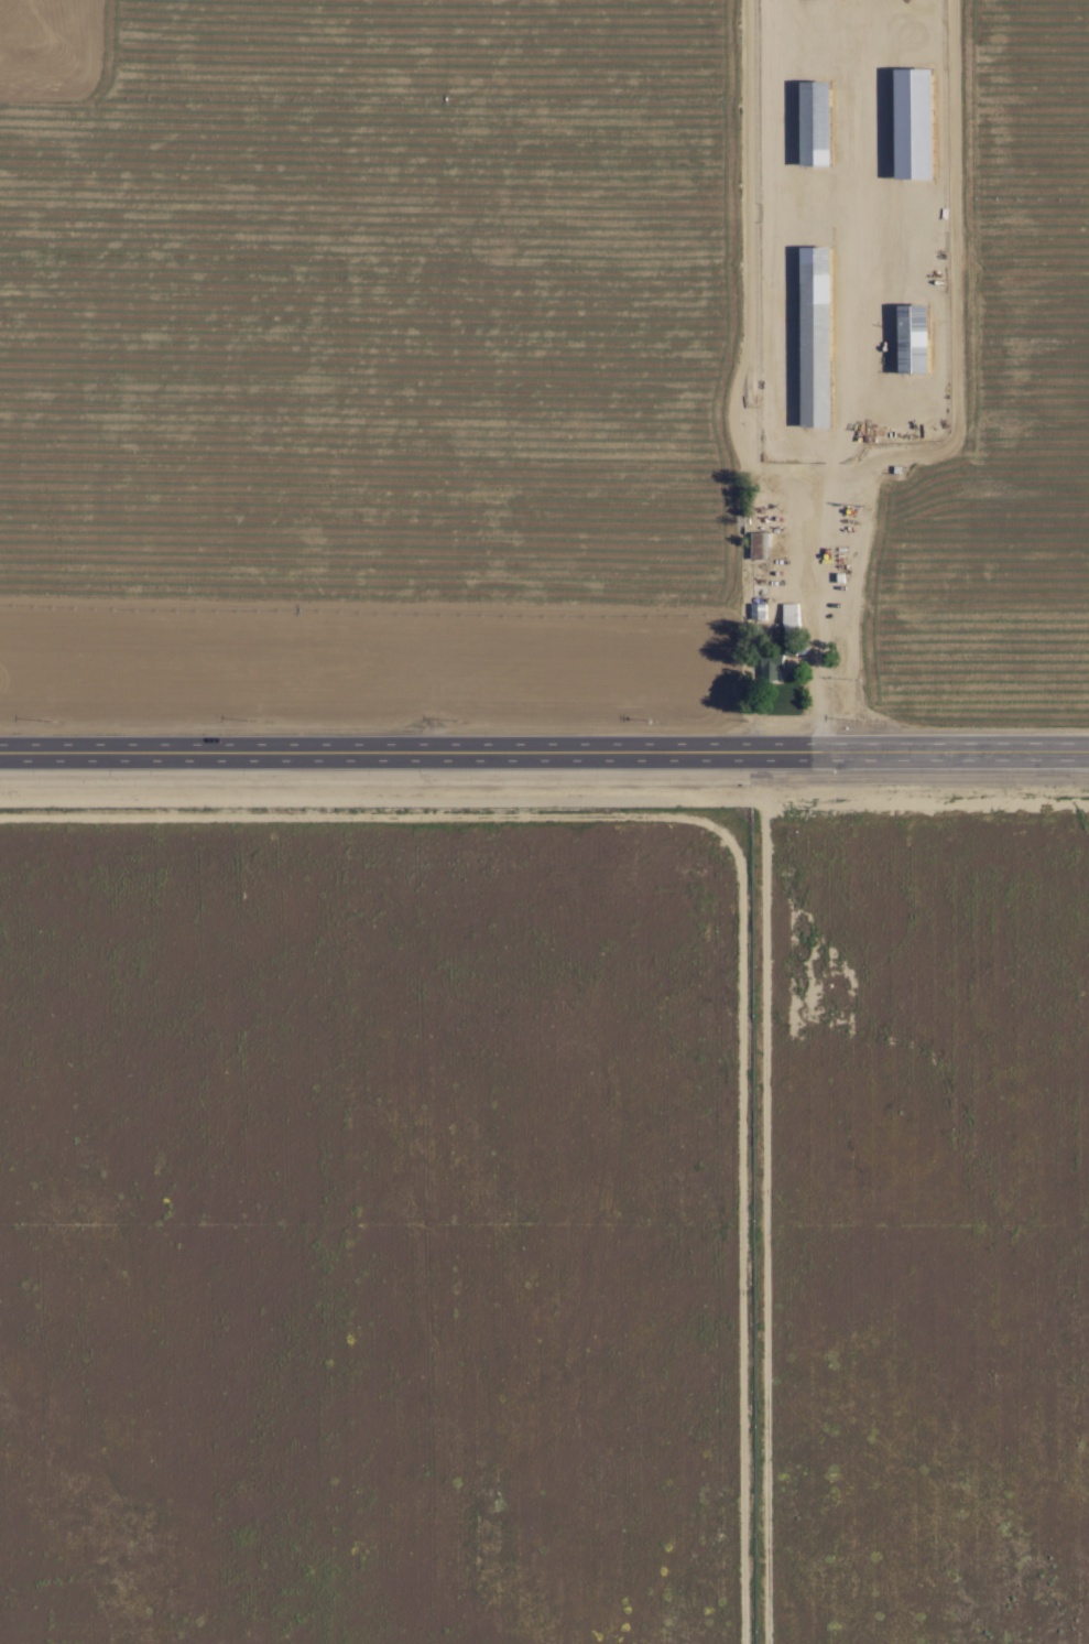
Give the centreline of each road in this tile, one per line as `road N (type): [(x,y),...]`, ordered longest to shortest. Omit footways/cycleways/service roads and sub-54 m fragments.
road 1 (secondary): [(0,759),(1088,745)]

